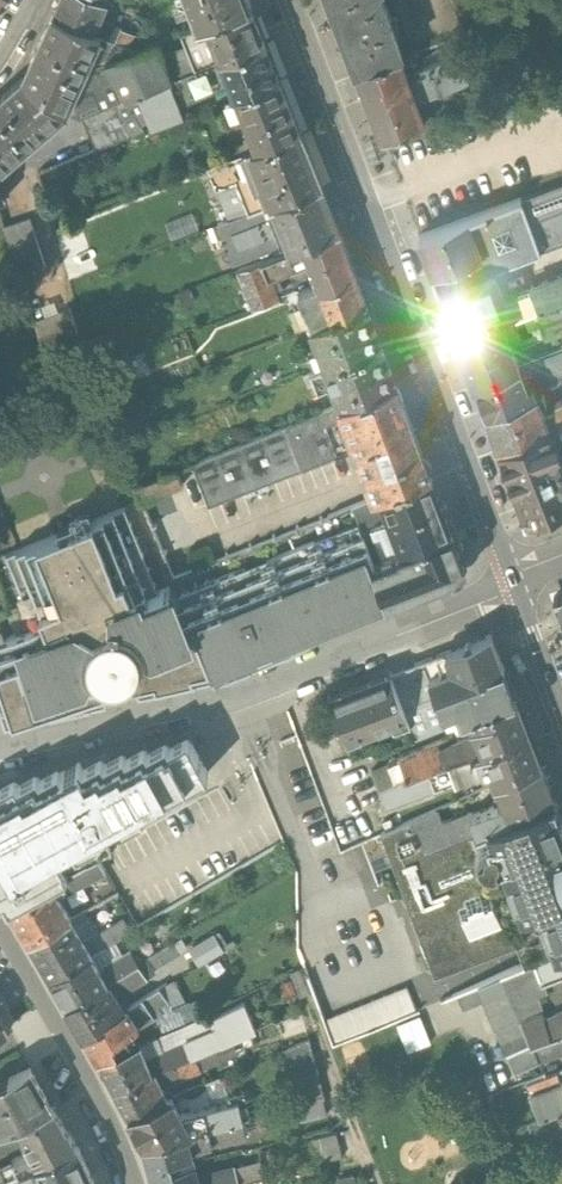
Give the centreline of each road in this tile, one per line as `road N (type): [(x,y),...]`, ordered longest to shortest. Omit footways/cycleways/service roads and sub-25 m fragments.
road 1 (unclassified): [(515,586),(292,0)]
road 2 (tertiary): [(0,753),(249,695),(515,586)]
road 3 (residential): [(0,956),(95,1115),(122,1183)]
road 4 (unclassified): [(561,711),(515,586)]

